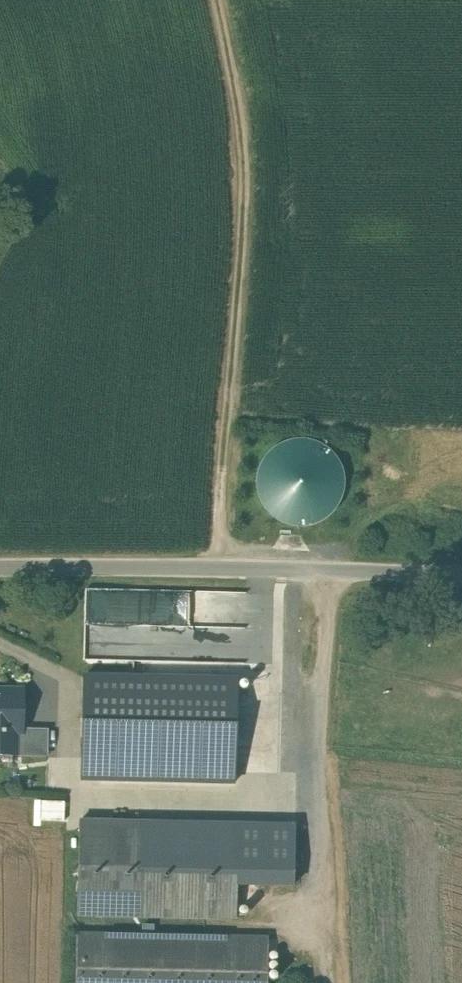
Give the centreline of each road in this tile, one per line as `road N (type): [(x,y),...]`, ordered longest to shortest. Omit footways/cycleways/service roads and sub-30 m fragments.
road 1 (track): [(223,574),(219,519),(244,176),(236,72),(218,0)]
road 2 (unclassified): [(461,574),(0,566)]
road 3 (track): [(328,574),(329,982)]

